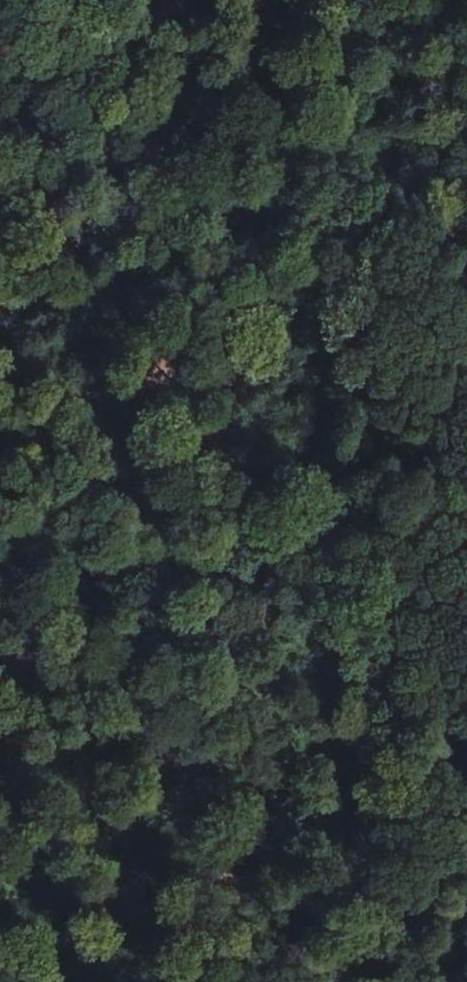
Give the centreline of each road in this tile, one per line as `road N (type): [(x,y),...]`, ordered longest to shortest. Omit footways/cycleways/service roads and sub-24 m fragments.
road 1 (track): [(466,364),(34,0)]
road 2 (track): [(466,734),(275,981)]

